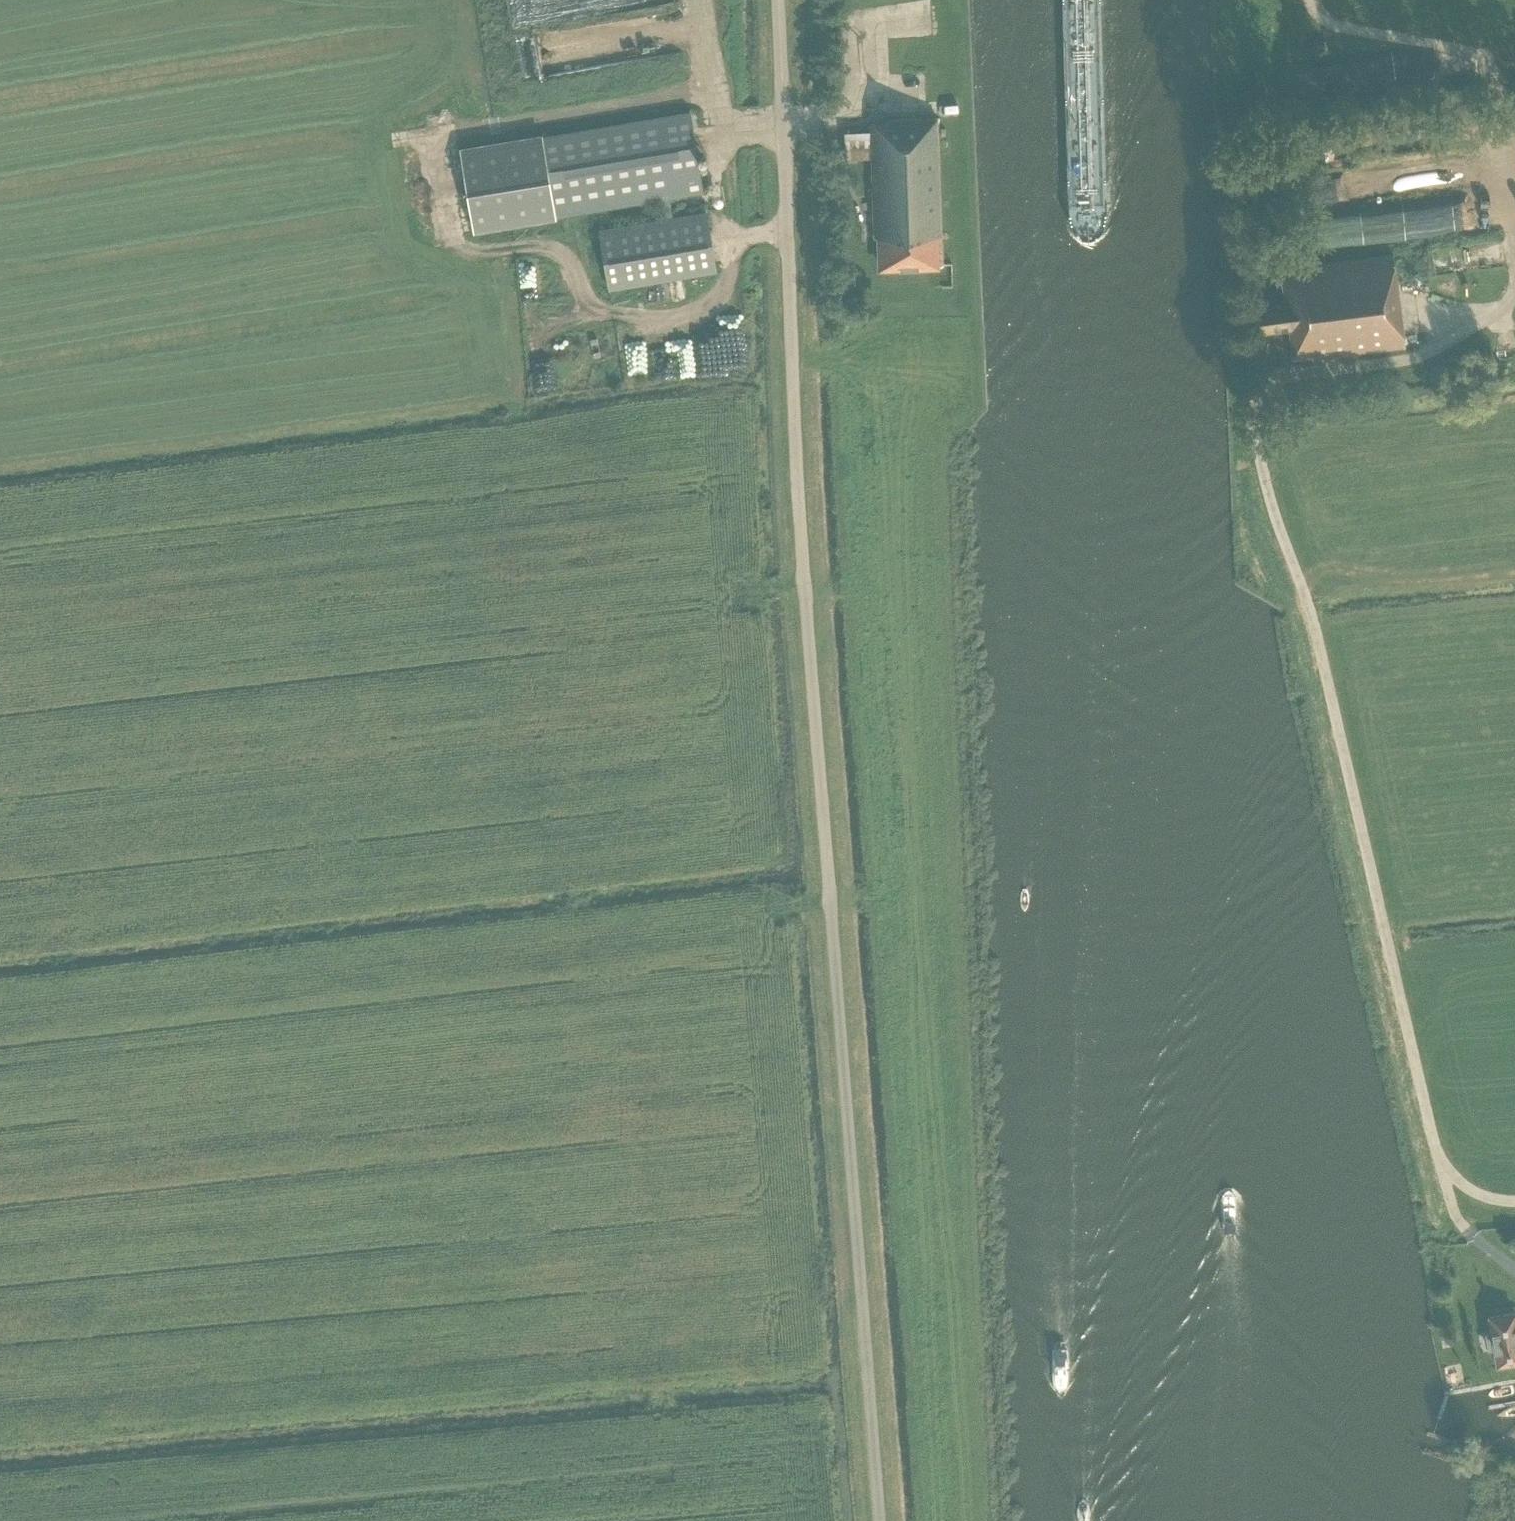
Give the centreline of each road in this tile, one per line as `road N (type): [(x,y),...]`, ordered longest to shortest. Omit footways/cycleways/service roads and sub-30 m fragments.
road 1 (unclassified): [(882,1520),(811,634),(774,0)]

